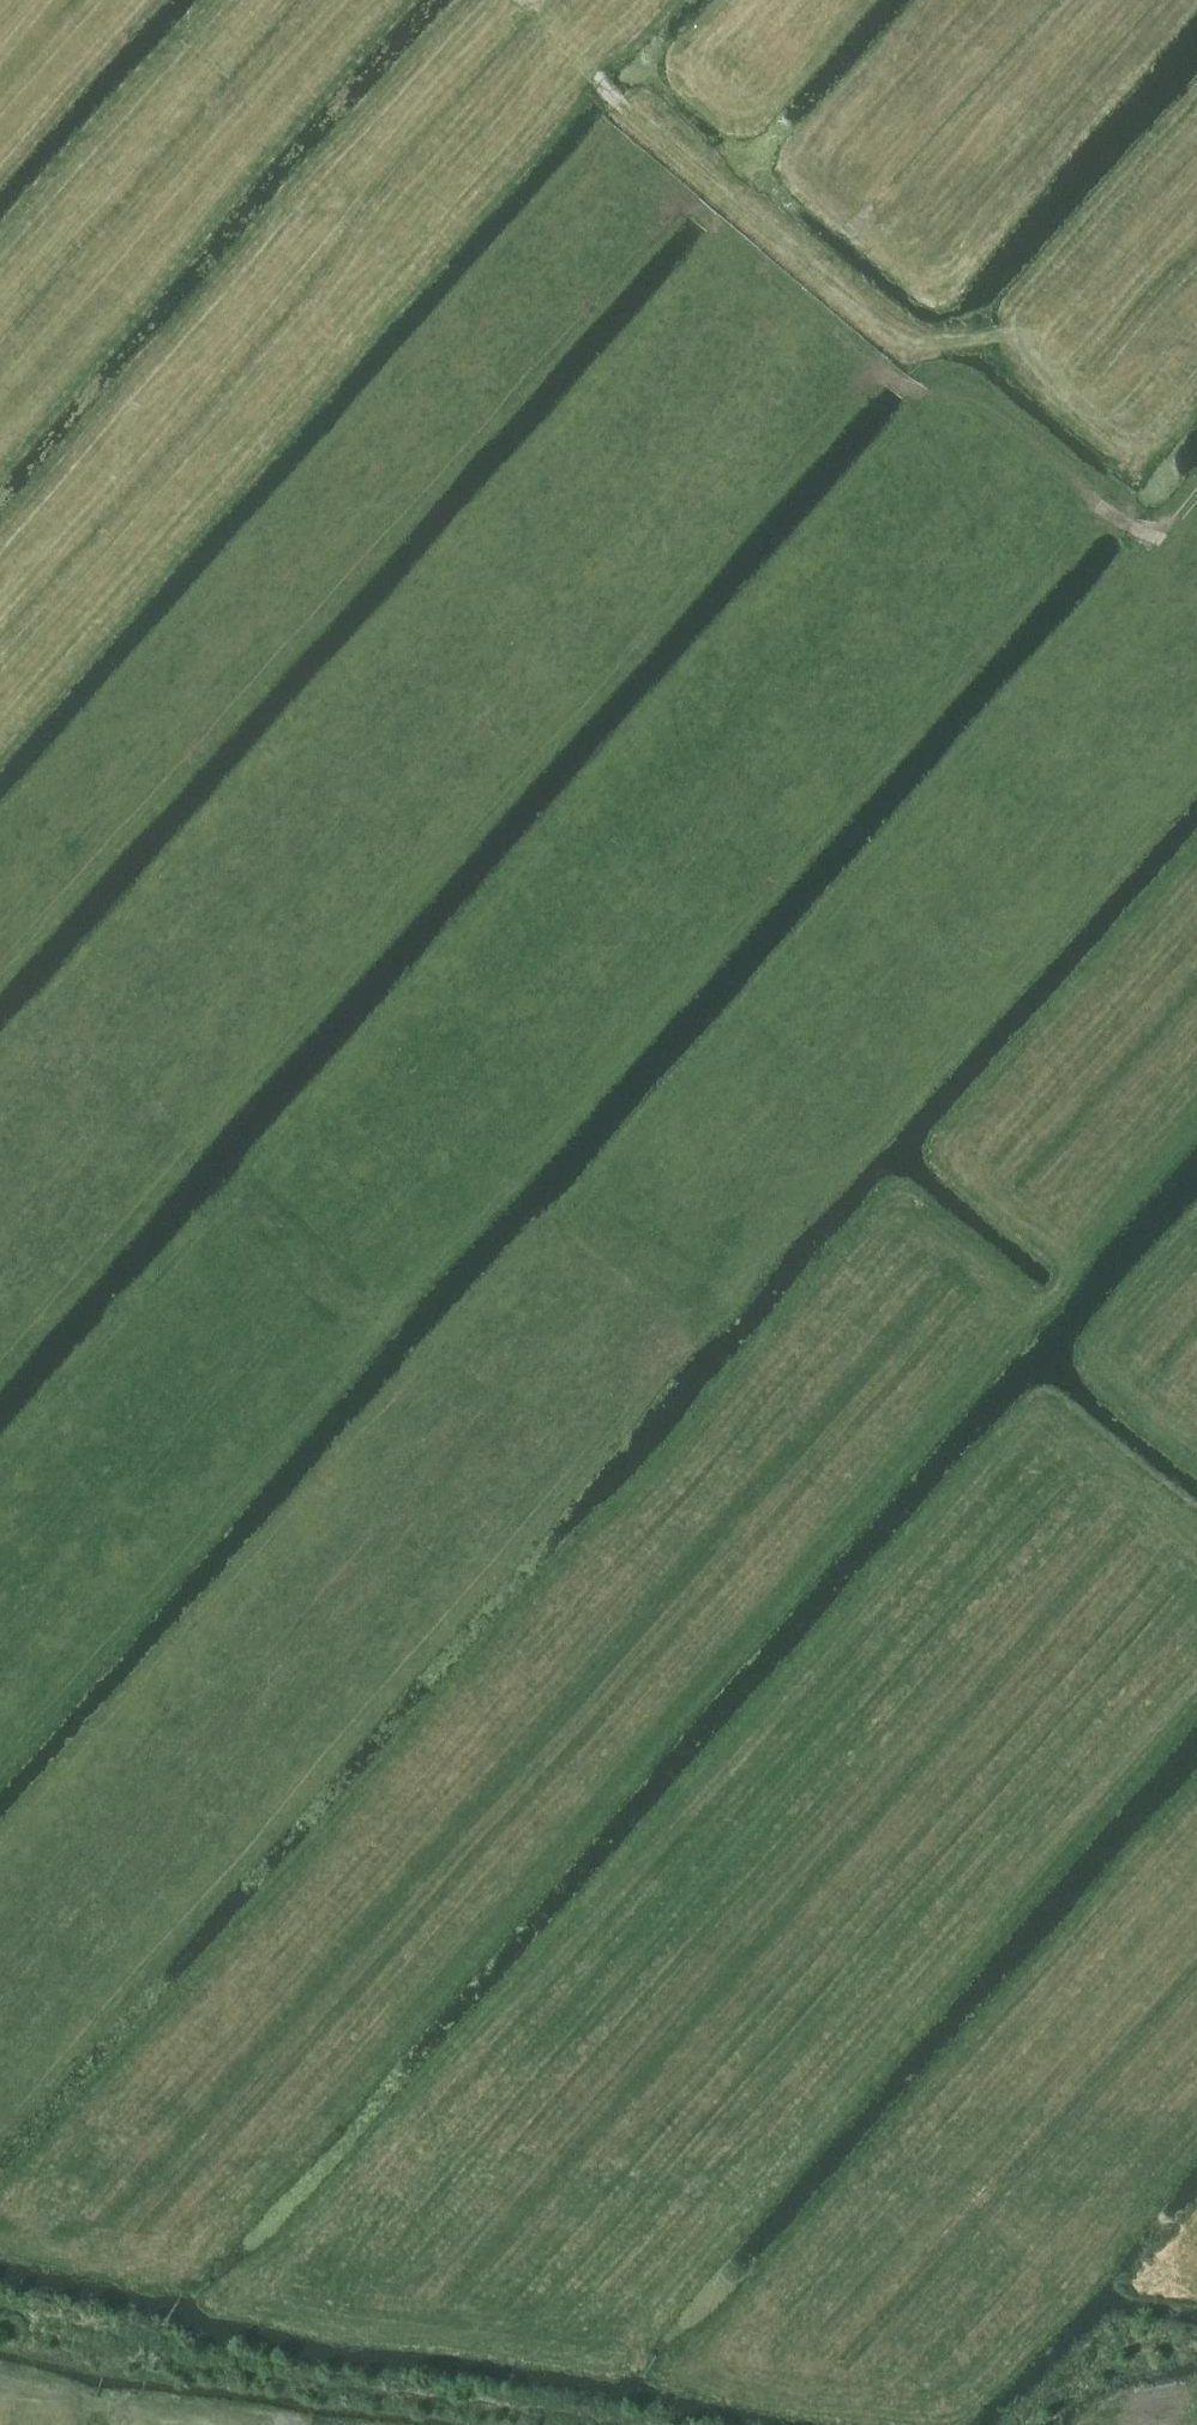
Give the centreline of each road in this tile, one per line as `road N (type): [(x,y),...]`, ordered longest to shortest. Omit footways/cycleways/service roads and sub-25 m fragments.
road 1 (track): [(1196,499),(1158,543),(918,395),(593,80),(537,0)]

